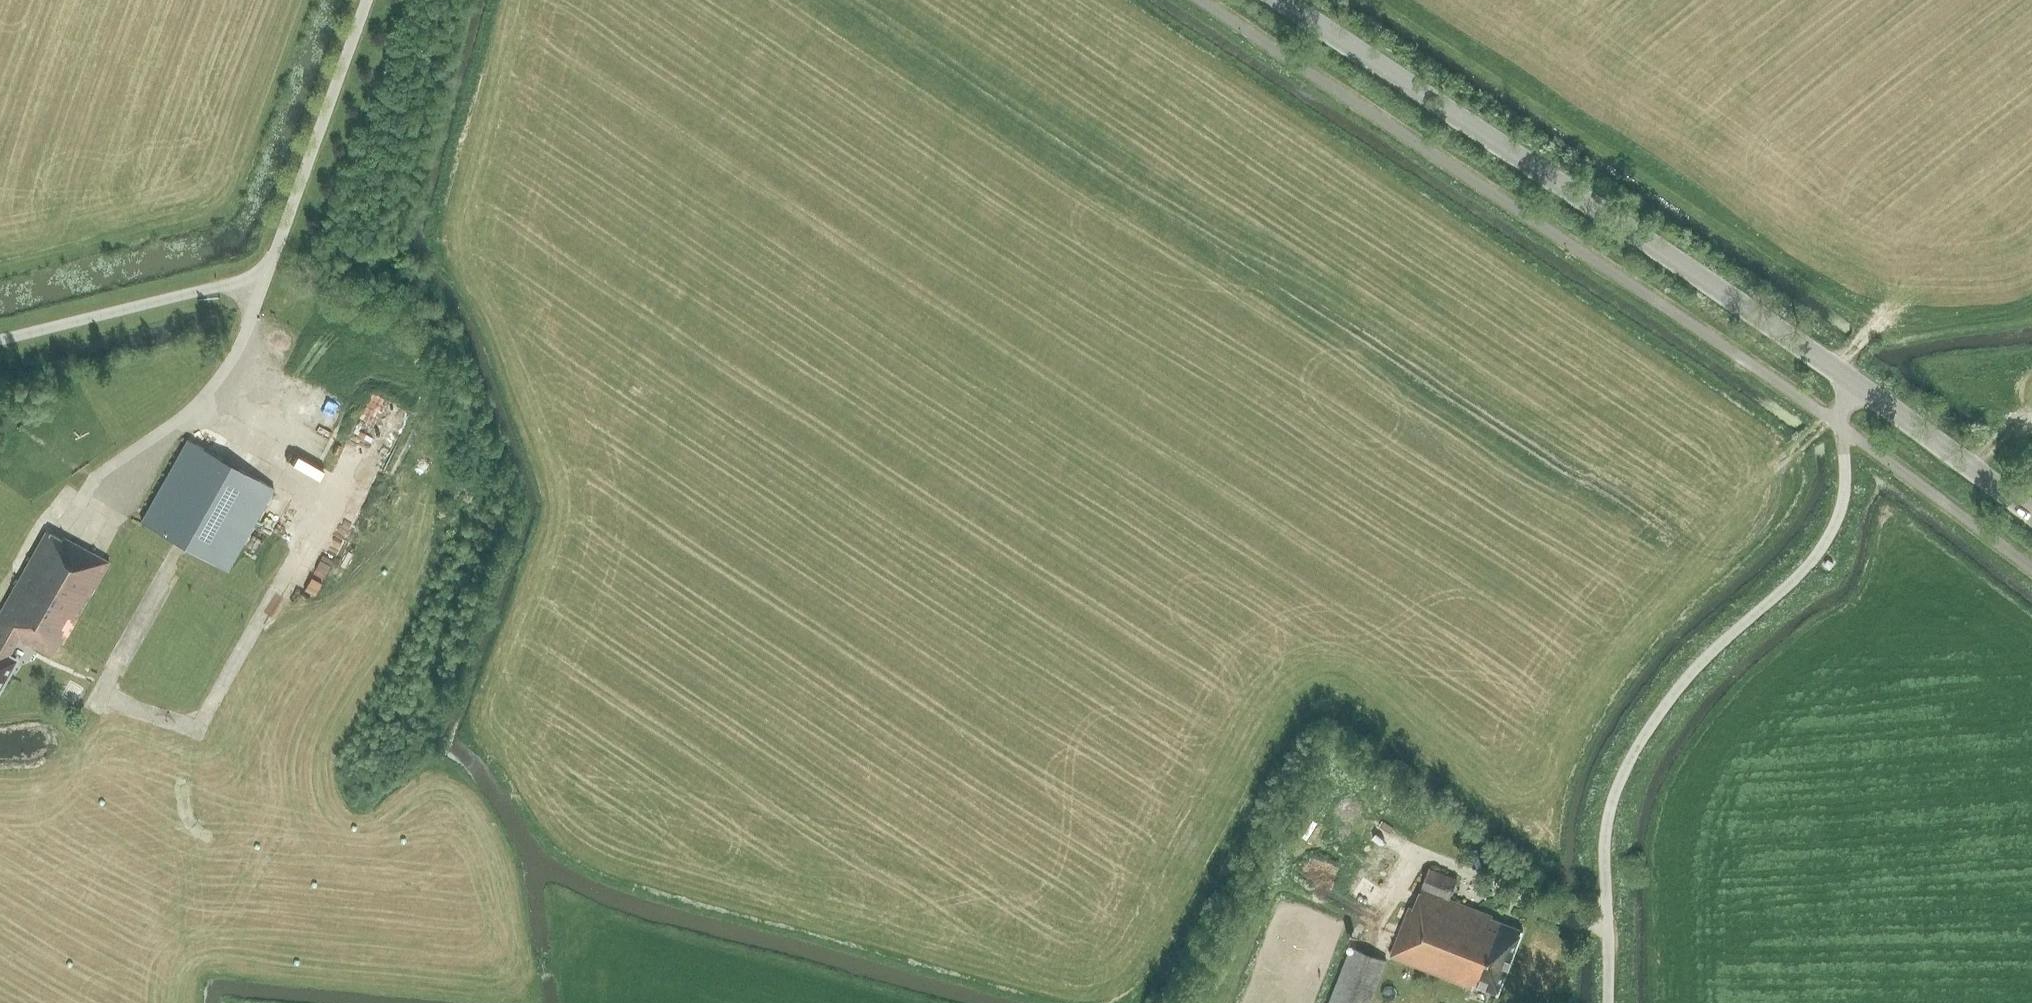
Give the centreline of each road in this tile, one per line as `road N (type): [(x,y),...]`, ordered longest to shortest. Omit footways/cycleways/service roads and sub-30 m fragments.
road 1 (tertiary): [(1852,380),(1282,0)]
road 2 (unclassified): [(1609,1002),(1606,838),(1622,776),(1689,676),(1822,548),(1845,490),(1841,426)]
road 3 (unclassified): [(0,341),(263,272),(367,0)]
road 4 (tertiary): [(2031,512),(1852,380)]

